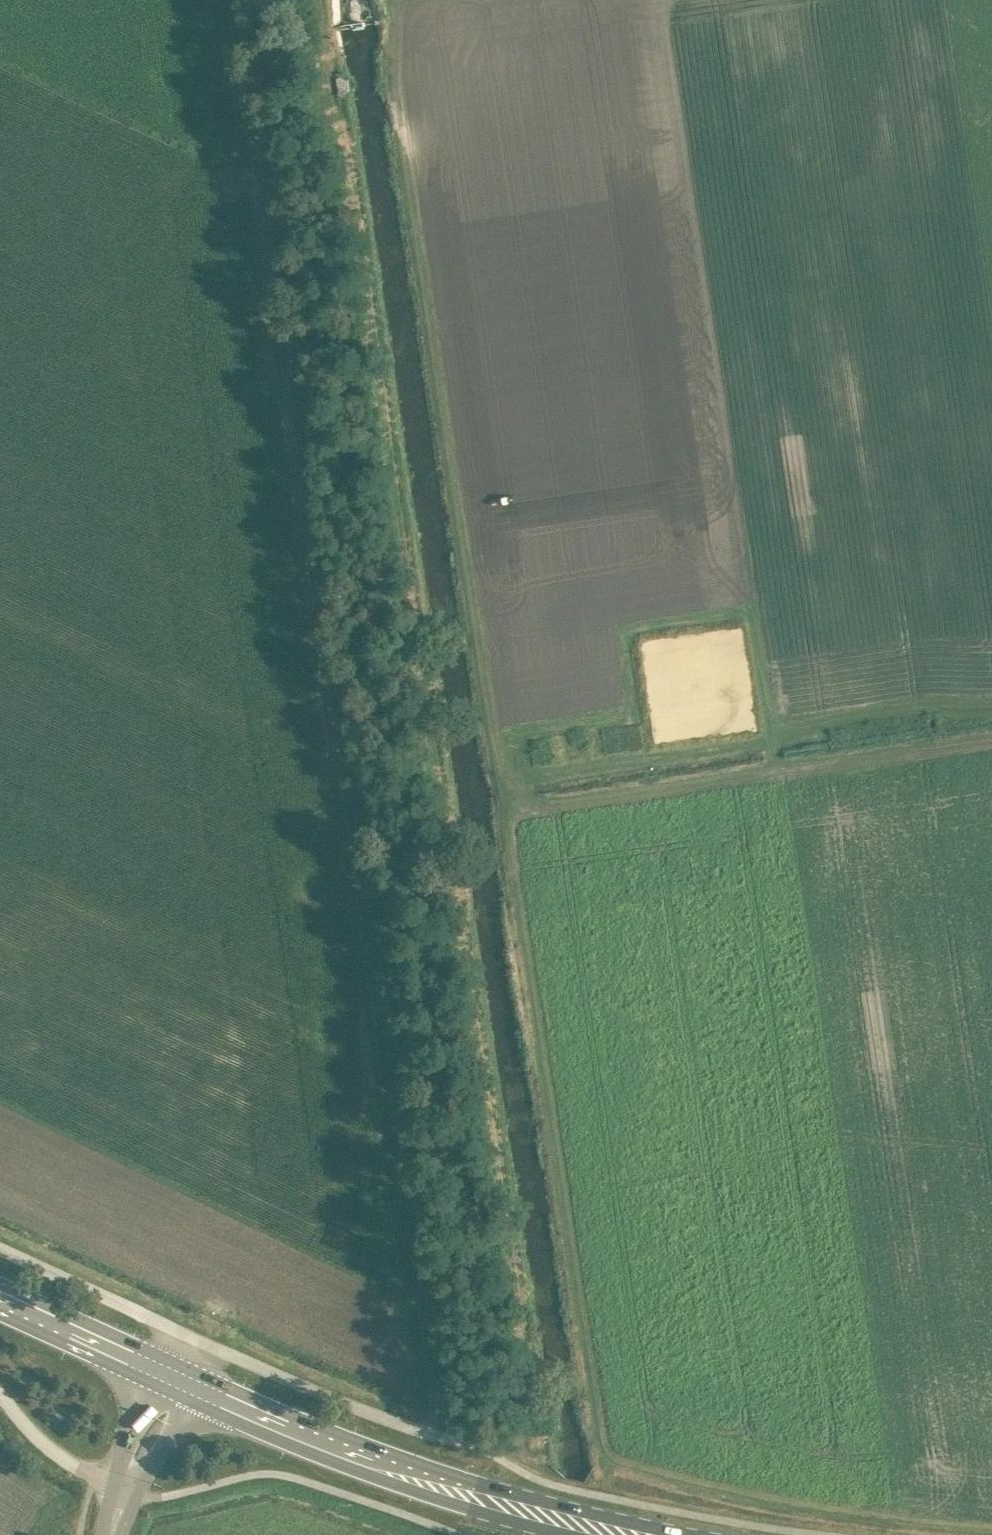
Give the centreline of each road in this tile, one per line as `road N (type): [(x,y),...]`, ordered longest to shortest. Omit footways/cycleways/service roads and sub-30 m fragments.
road 1 (track): [(326,0),(326,77),(347,152),(513,1262),(521,1325),(518,1467)]
road 2 (track): [(367,983),(434,1404),(426,1433)]
road 3 (primary): [(463,1493),(182,1381)]
road 4 (unclassified): [(456,1440),(200,1341)]
road 5 (unclassified): [(200,1341),(0,1249)]
road 6 (primary): [(182,1381),(0,1297)]
road 7 (primary): [(463,1493),(634,1534)]
road 8 (unclassified): [(0,1394),(44,1446),(123,1490)]
road 9 (tertiary): [(182,1381),(143,1411),(129,1435),(123,1490)]
road 10 (tertiary): [(123,1490),(171,1429),(182,1381)]

